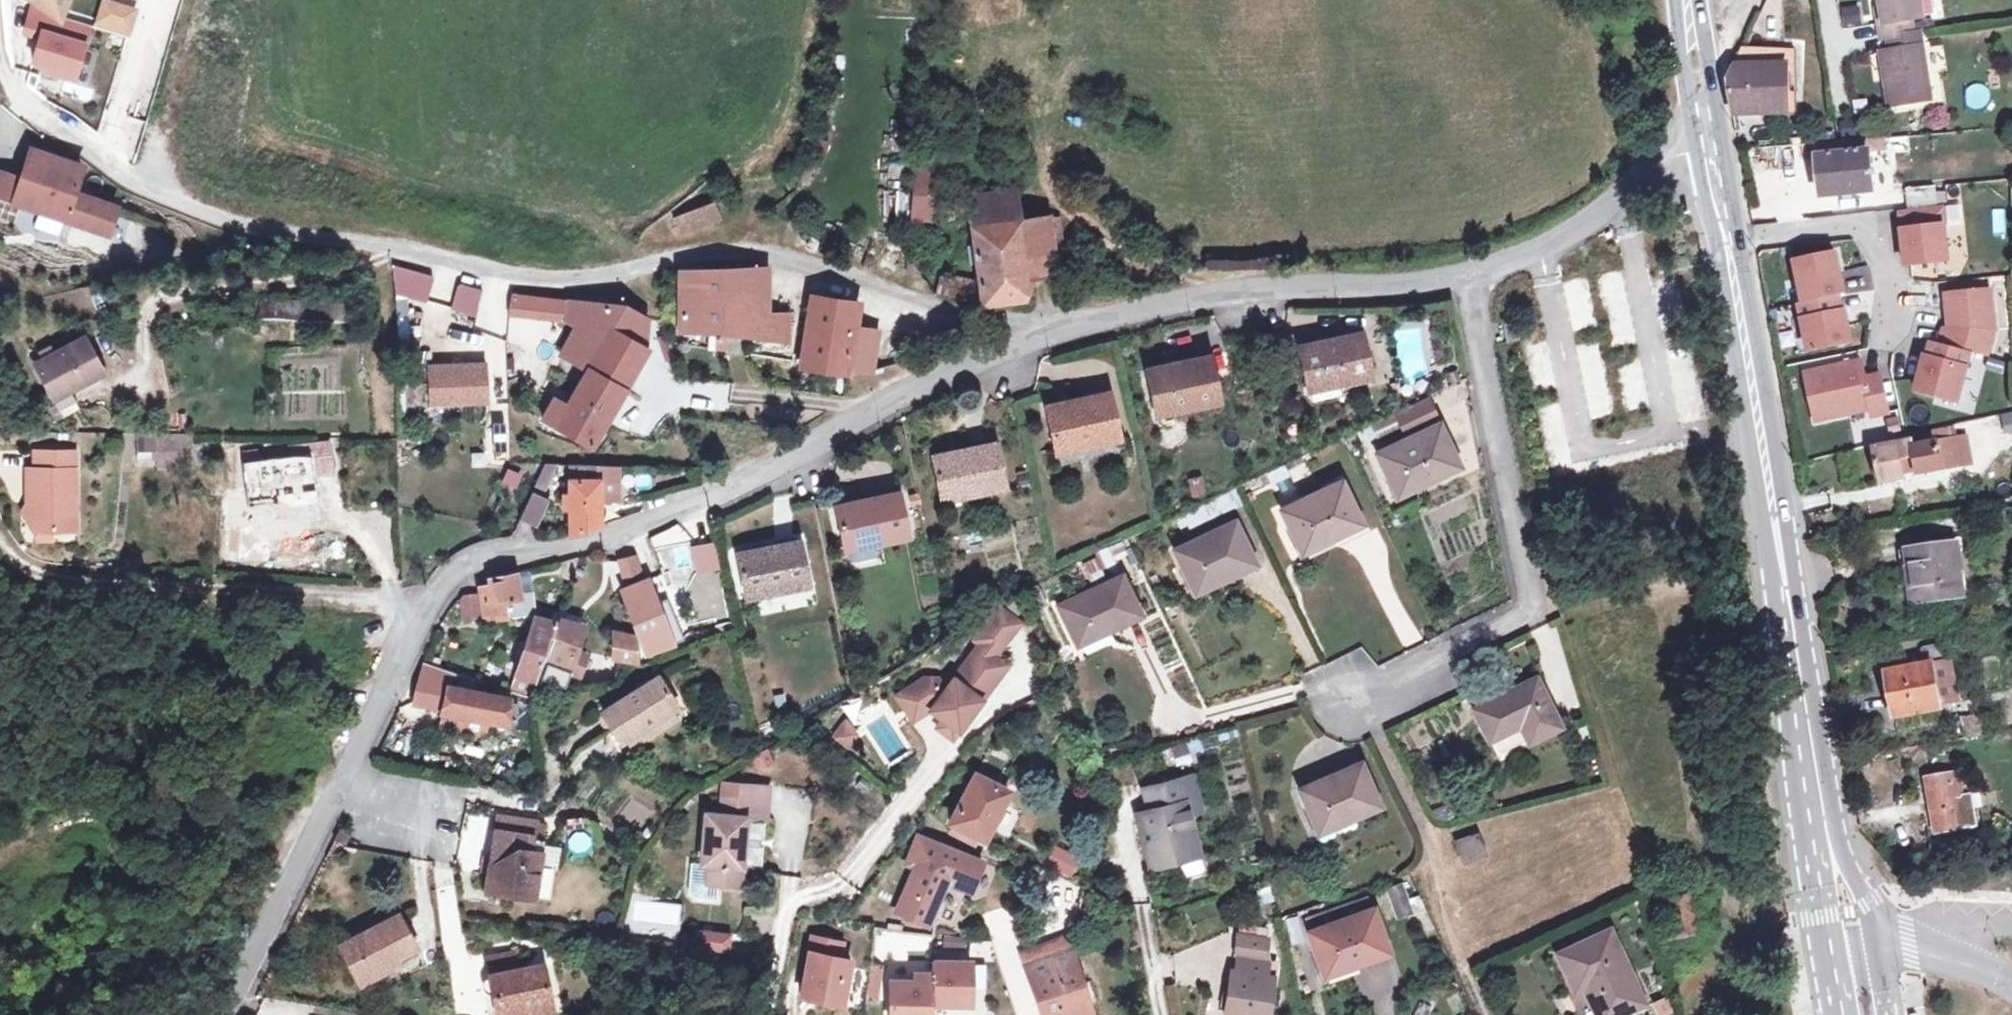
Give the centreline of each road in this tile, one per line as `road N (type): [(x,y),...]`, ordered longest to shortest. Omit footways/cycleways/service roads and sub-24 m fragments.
road 1 (unclassified): [(1049,337),(937,379),(752,479),(575,547),(471,556),(435,586),(223,1014)]
road 2 (residential): [(14,89),(103,168),(239,228),(331,238),(550,286),(669,249),(730,246),(1049,337)]
road 3 (secondary): [(1708,125),(1817,789)]
road 4 (unclassified): [(1535,248),(1573,459),(1673,431),(1624,194)]
road 5 (residential): [(1468,276),(1531,597),(1518,621),(1358,701)]
road 6 (track): [(425,606),(93,575),(20,565),(0,547)]
road 7 (unclassified): [(1468,276),(1238,289),(1103,317),(1049,337)]
road 8 (residential): [(896,819),(769,931),(746,1014)]
road 9 (secondary): [(1877,944),(1869,904),(1817,789)]
road 10 (secondary): [(1817,789),(1819,888),(1831,954)]
road 11 (unclassified): [(2011,984),(1921,945),(1877,944)]
road 12 (secondary): [(1689,0),(1708,125)]

